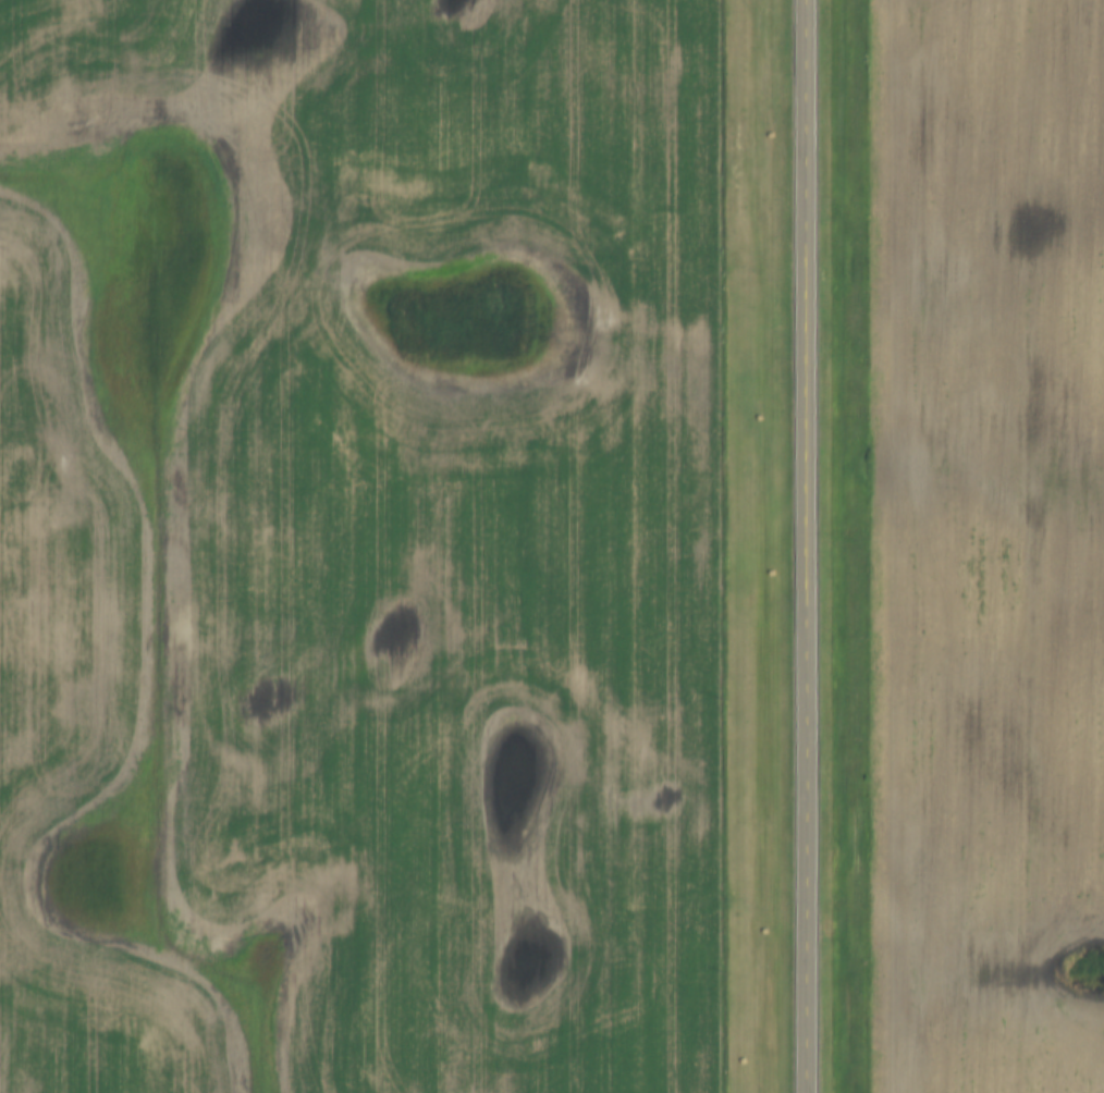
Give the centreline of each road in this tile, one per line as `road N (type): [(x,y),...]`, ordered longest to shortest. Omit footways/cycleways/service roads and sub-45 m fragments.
road 1 (primary): [(811,1092),(814,0)]

